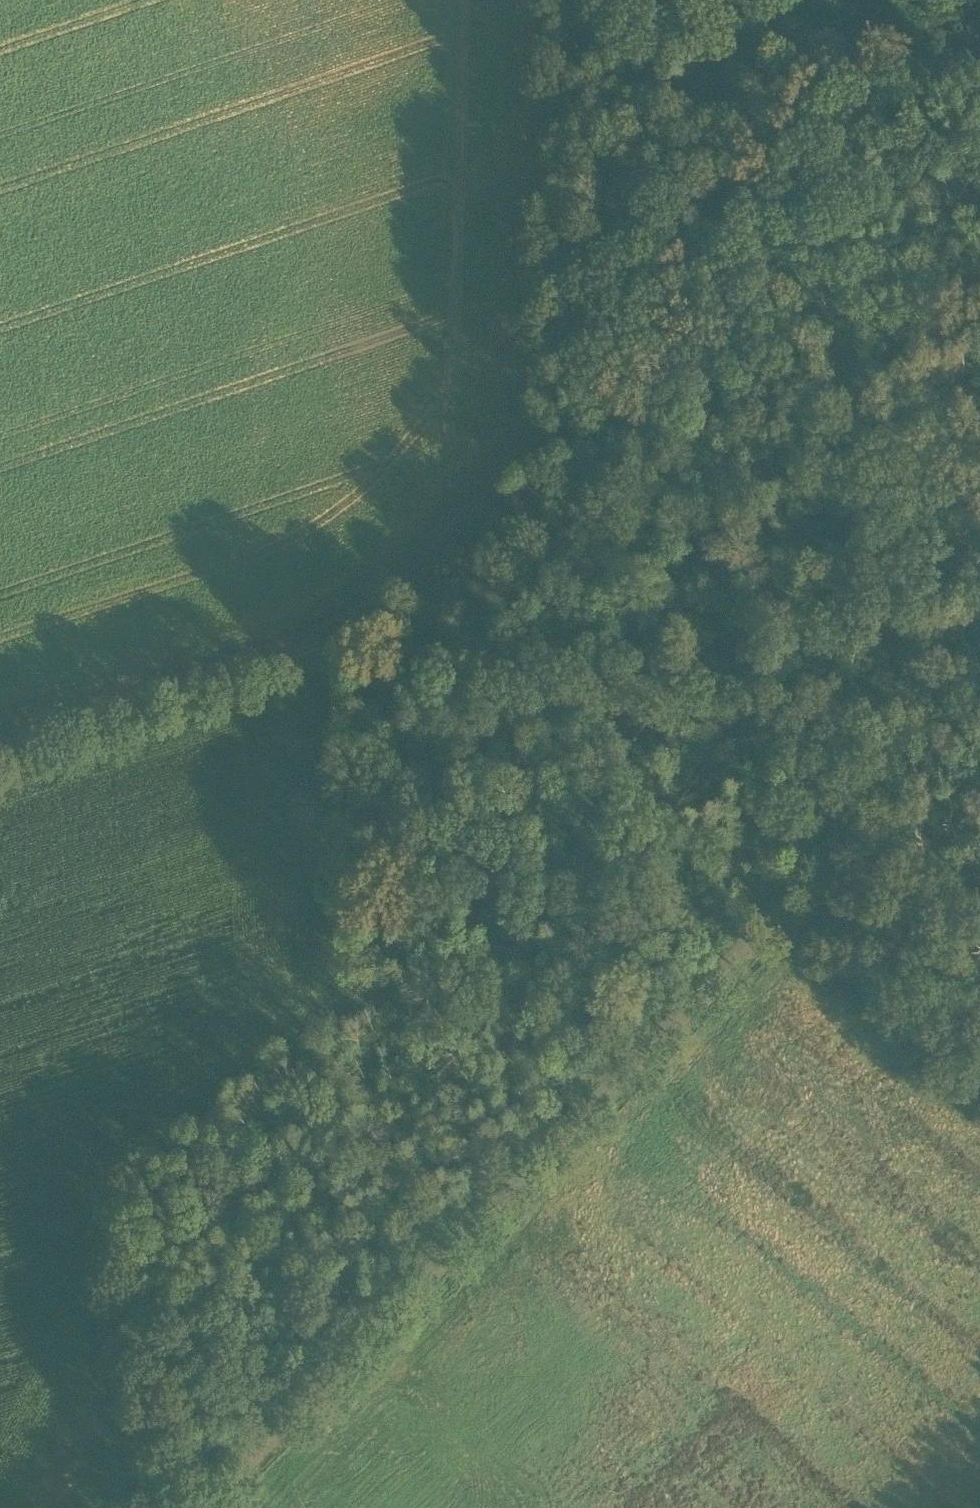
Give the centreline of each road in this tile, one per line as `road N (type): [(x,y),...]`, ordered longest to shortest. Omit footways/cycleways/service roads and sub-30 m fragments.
road 1 (track): [(0,752),(359,628),(547,413),(854,0)]
road 2 (unclassified): [(208,1507),(399,1322),(617,1079),(979,711)]

